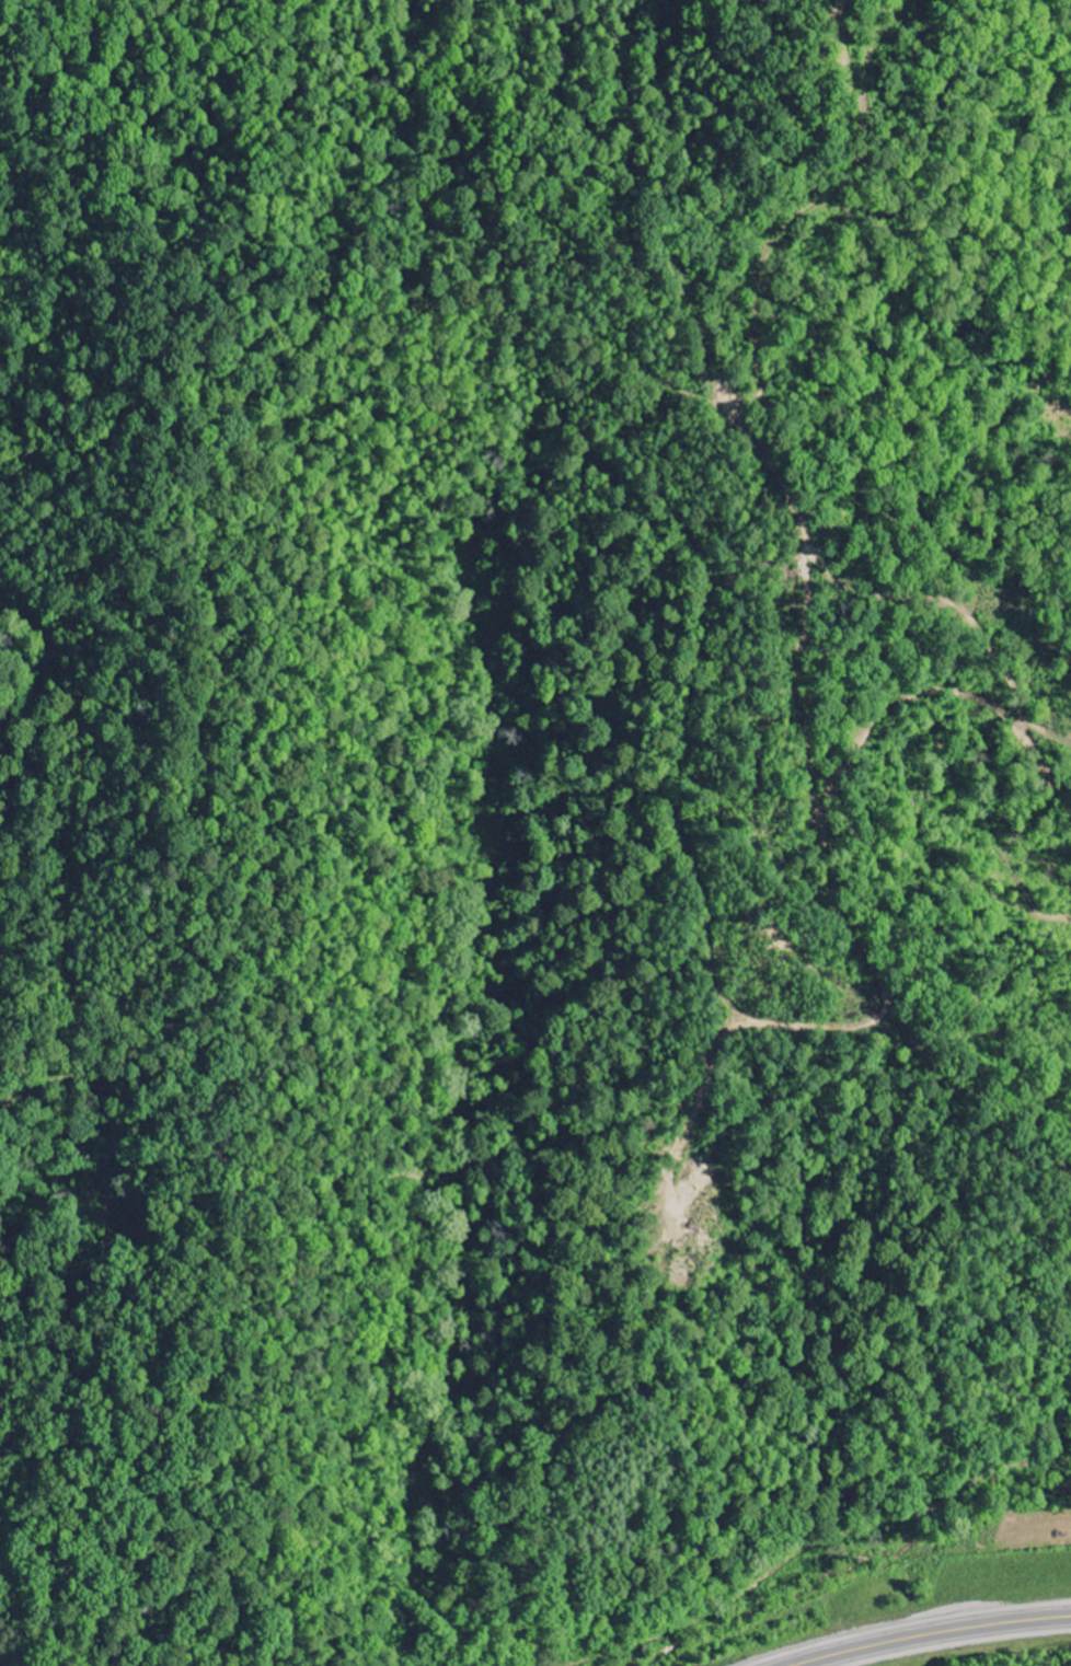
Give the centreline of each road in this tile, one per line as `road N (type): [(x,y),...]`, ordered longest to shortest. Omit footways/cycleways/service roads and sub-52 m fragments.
road 1 (trunk): [(787,1665),(917,1635),(1070,1615)]

